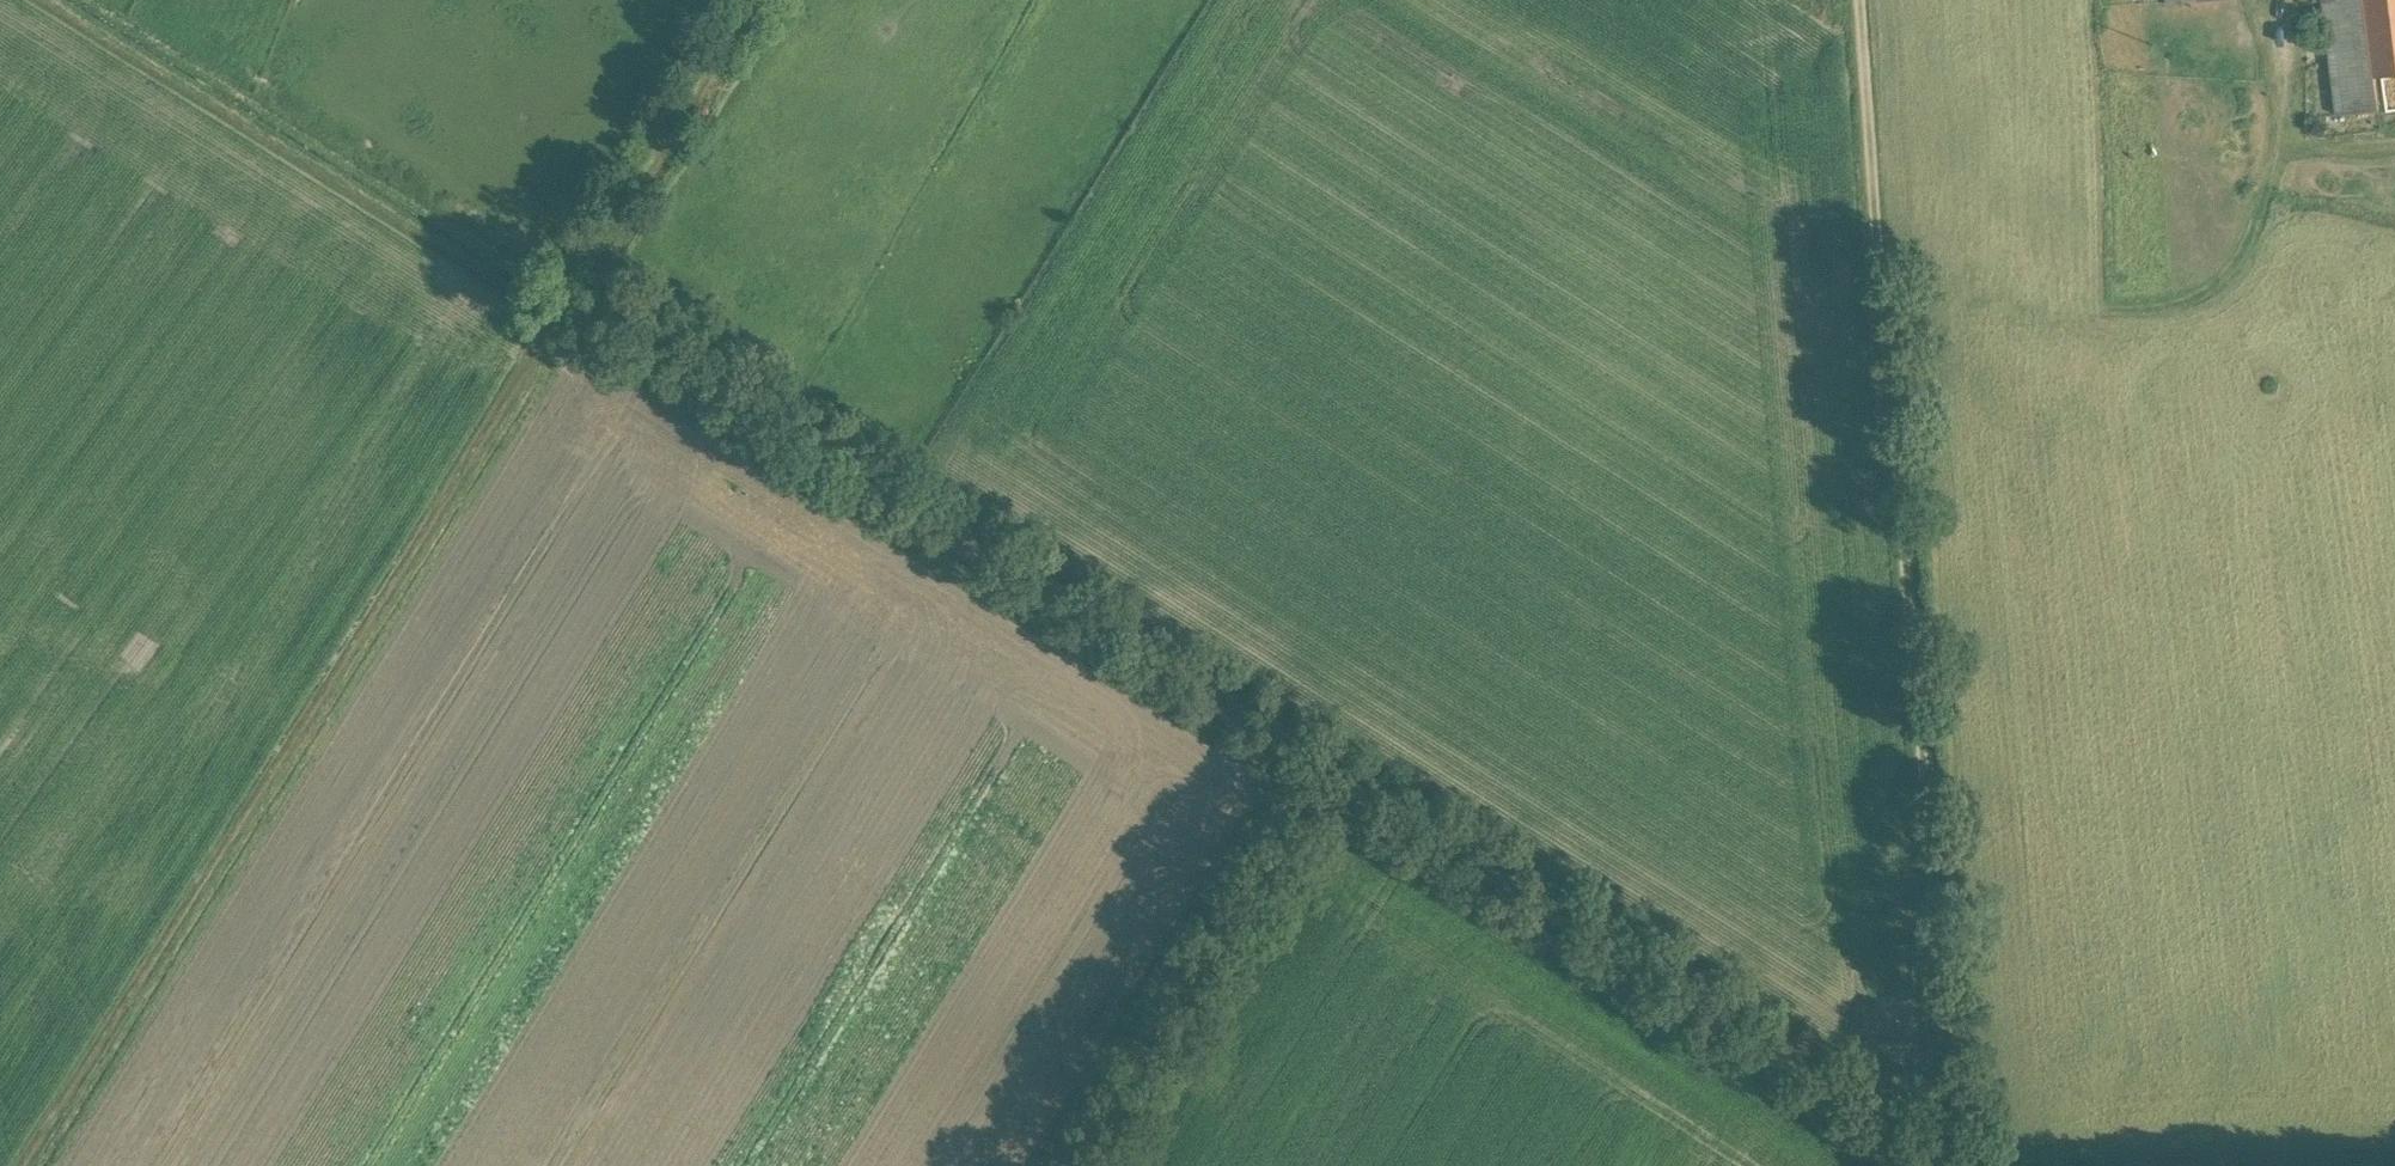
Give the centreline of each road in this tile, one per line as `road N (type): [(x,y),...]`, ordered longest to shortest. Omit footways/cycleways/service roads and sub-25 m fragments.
road 1 (track): [(1861,0),(1963,1165)]

